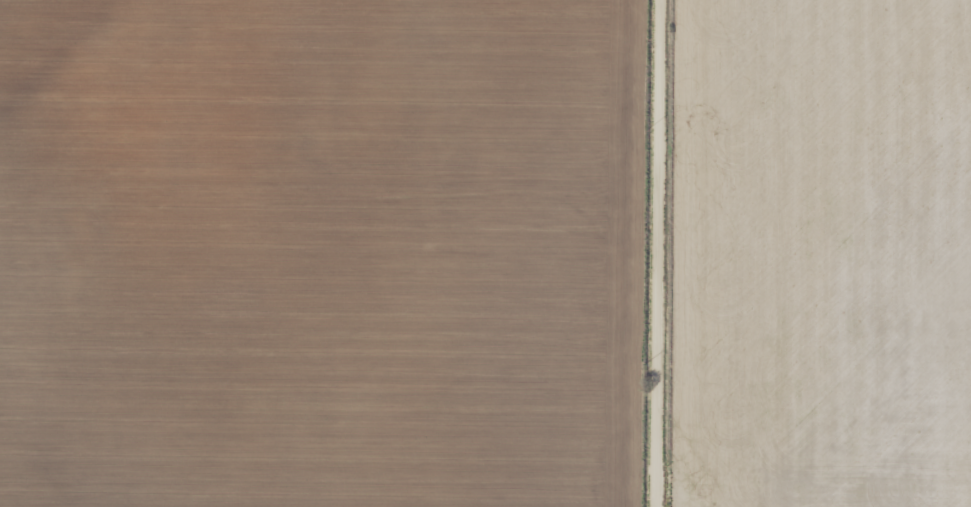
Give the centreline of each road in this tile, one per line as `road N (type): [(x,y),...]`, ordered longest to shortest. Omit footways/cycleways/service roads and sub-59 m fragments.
road 1 (residential): [(662,506),(666,0)]

